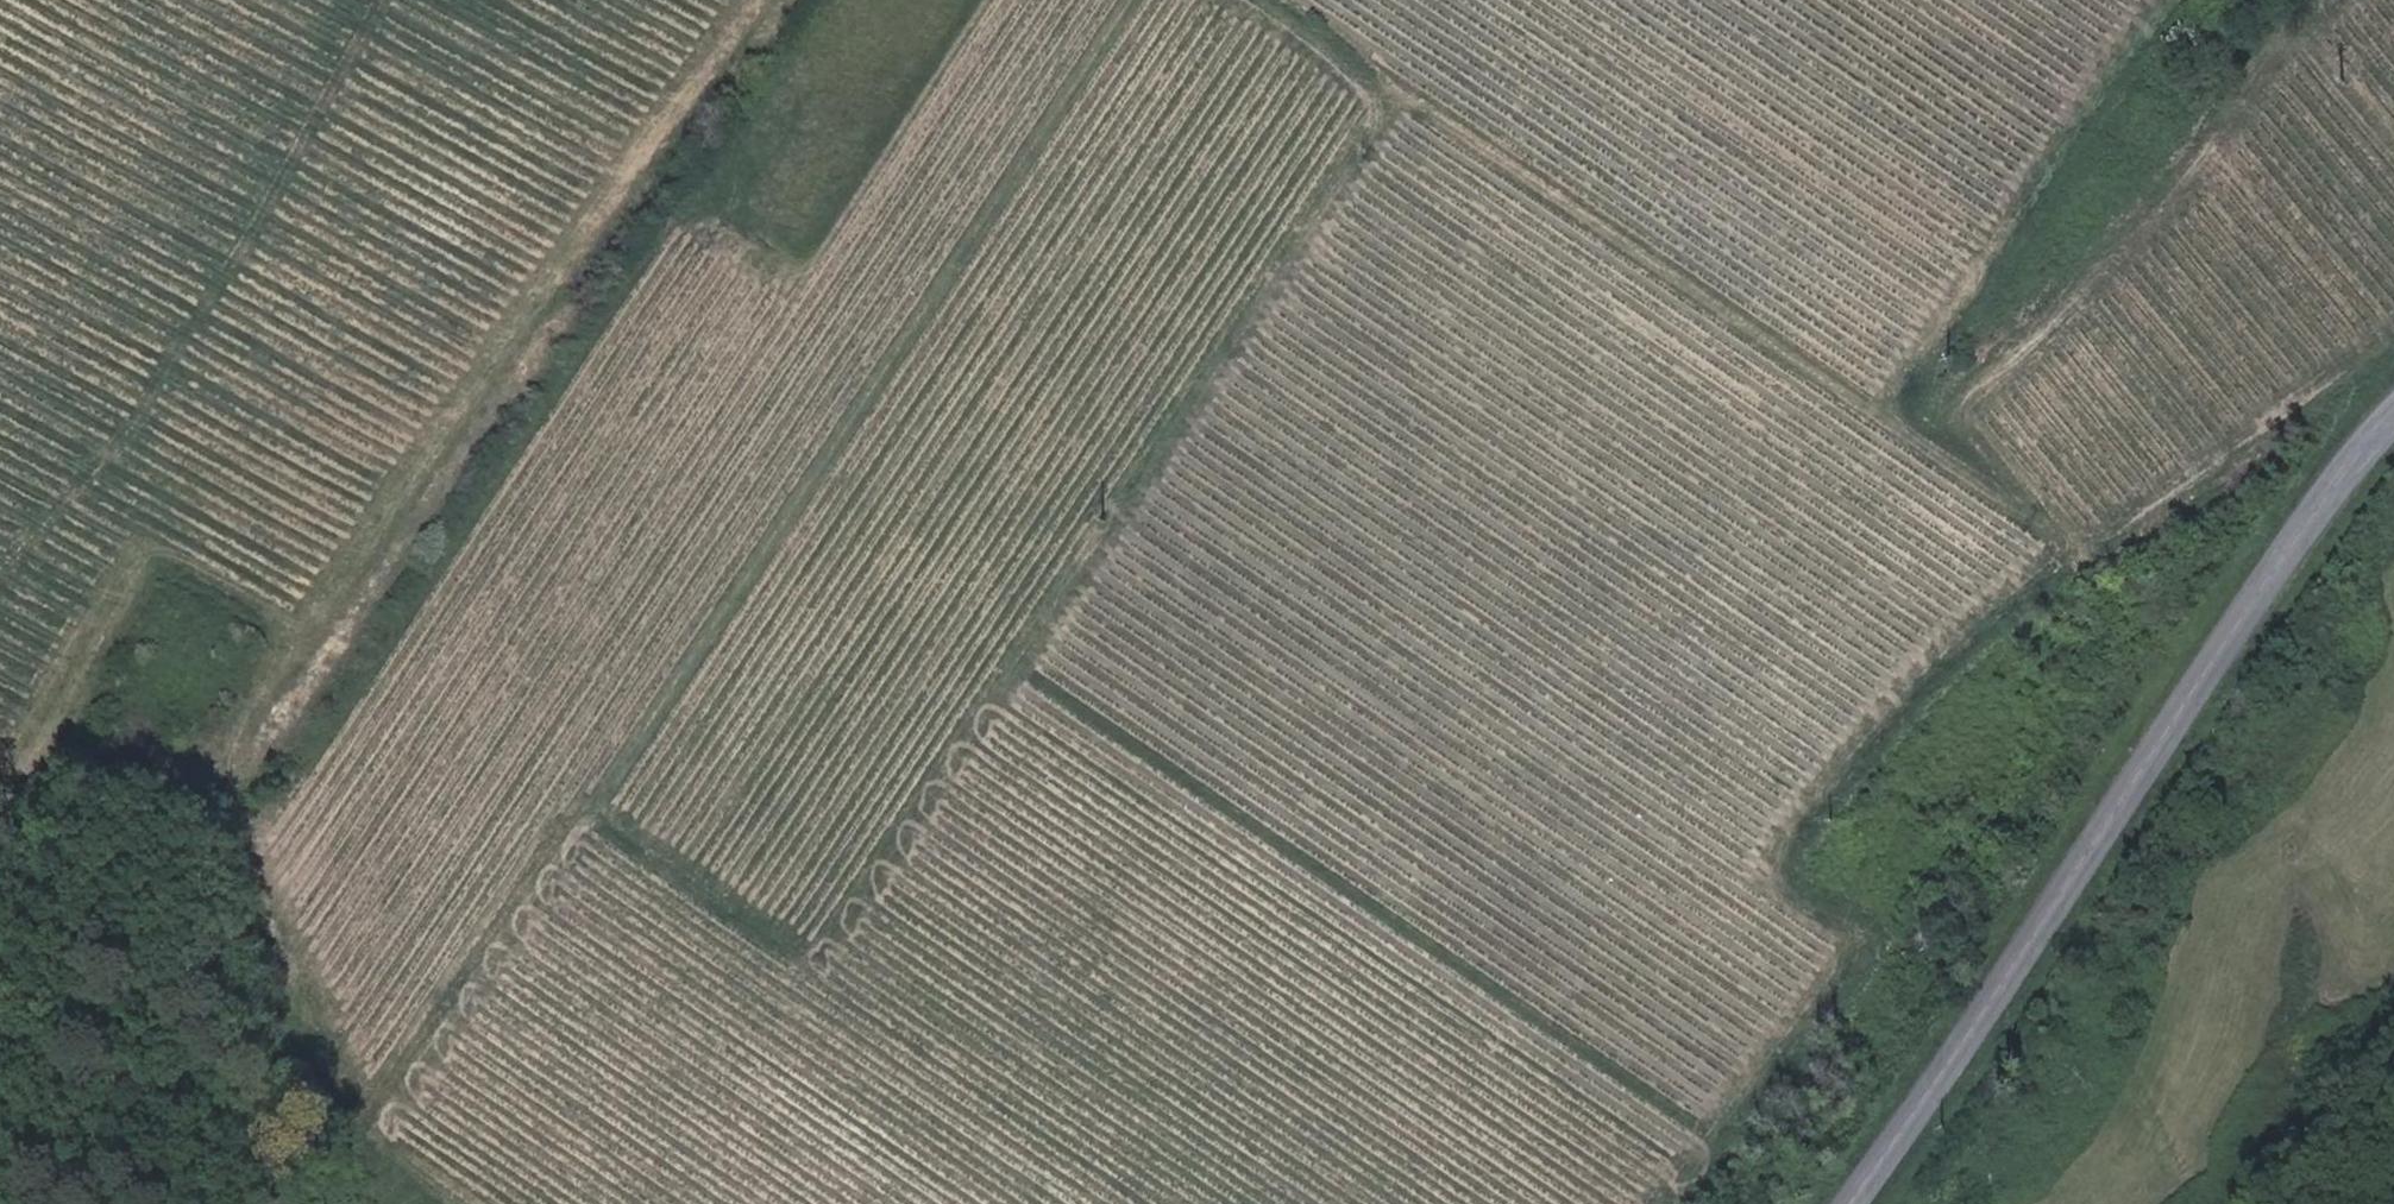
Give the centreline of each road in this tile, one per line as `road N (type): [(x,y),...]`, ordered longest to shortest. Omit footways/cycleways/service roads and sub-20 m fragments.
road 1 (tertiary): [(2393,414),(2342,473),(1852,1203)]

